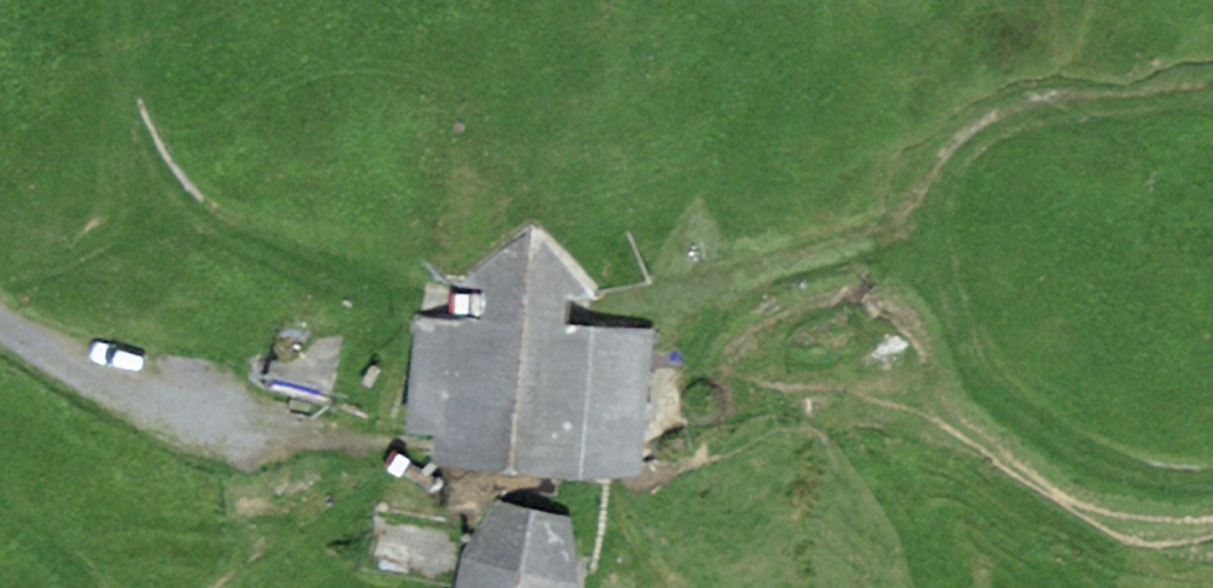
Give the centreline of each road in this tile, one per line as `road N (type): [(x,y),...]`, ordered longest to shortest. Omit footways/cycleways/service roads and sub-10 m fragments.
road 1 (track): [(0,272),(179,210),(337,269),(424,292),(625,301),(885,242),(938,274),(986,380),(1075,446),(1212,478)]
road 2 (track): [(885,242),(940,160),(1009,115),(1212,90)]
road 3 (track): [(219,416),(152,411),(0,322)]

